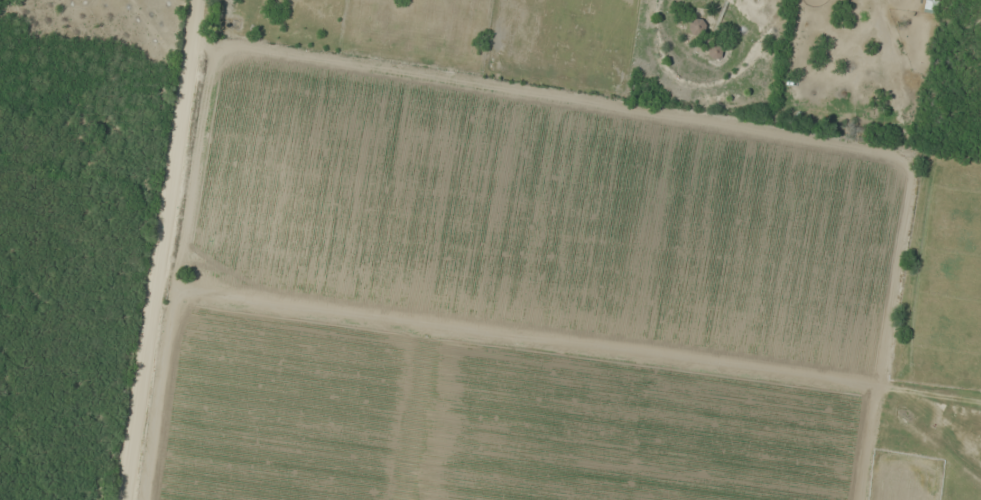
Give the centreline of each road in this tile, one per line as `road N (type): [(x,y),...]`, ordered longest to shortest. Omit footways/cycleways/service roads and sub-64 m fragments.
road 1 (tertiary): [(118,499),(195,0)]

